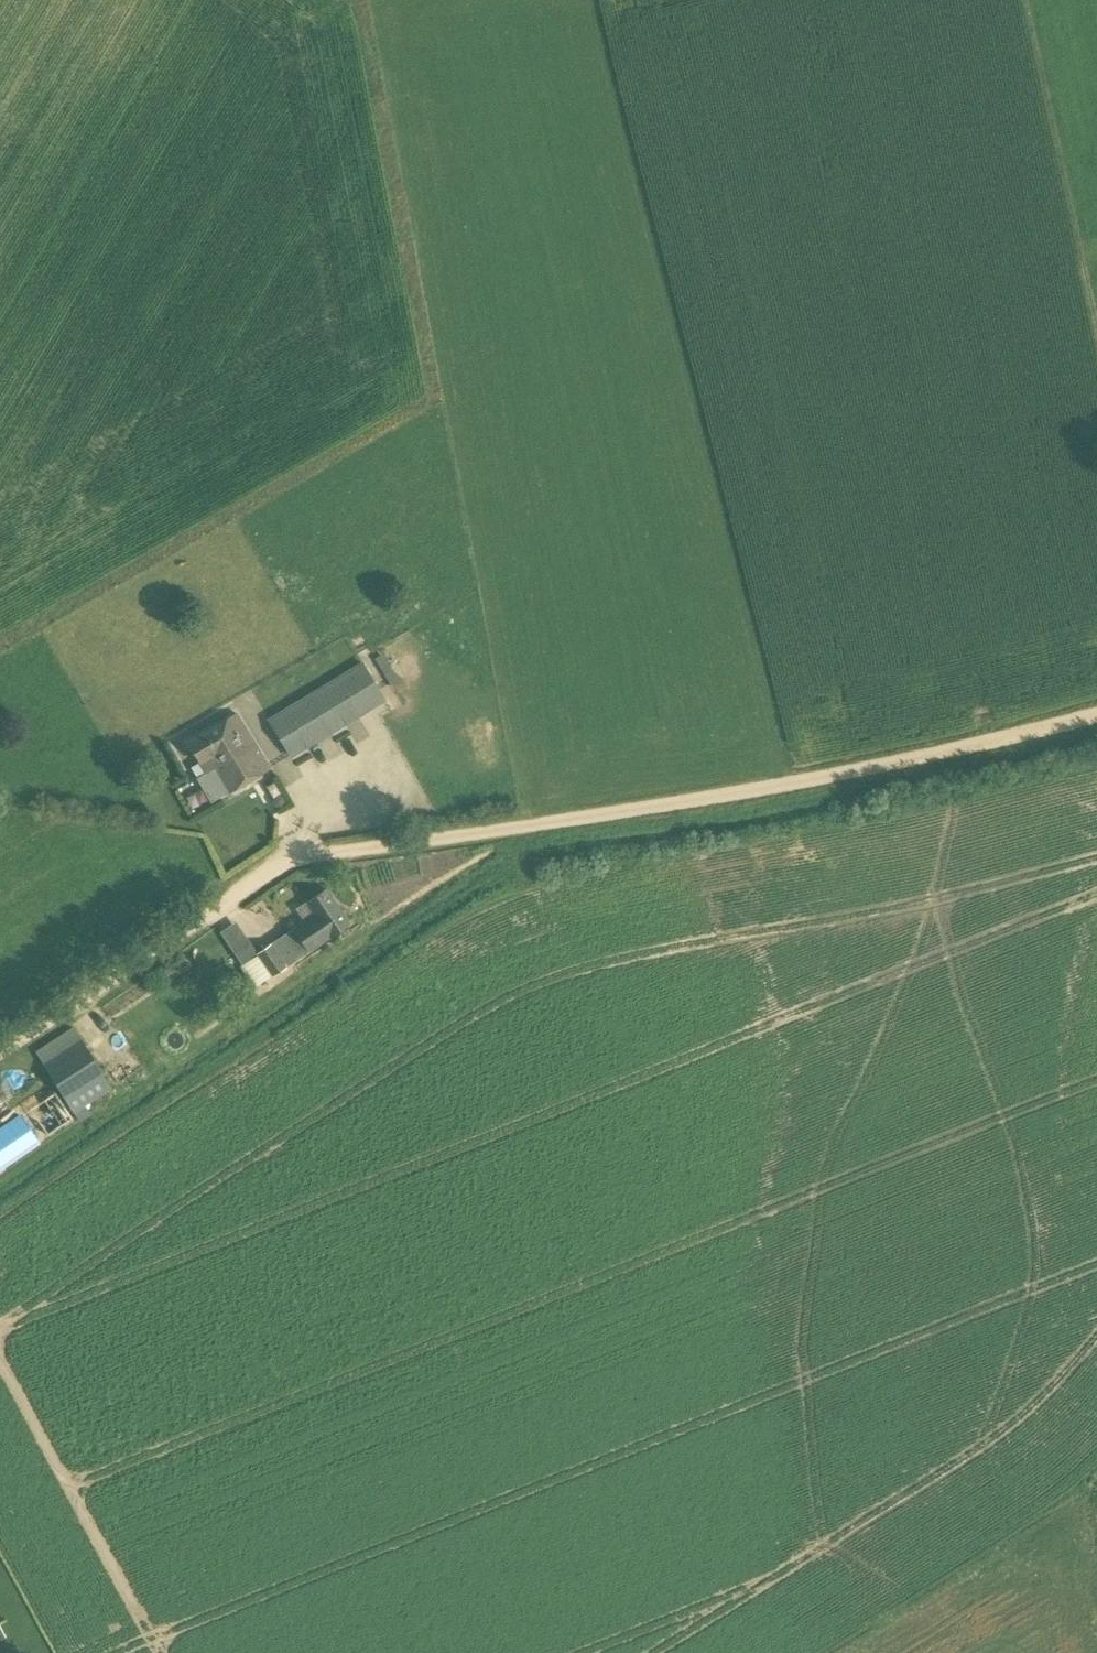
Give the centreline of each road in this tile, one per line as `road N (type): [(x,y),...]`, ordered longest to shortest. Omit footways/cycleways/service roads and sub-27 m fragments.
road 1 (unclassified): [(0,1057),(283,866),(775,789),(1096,715)]

